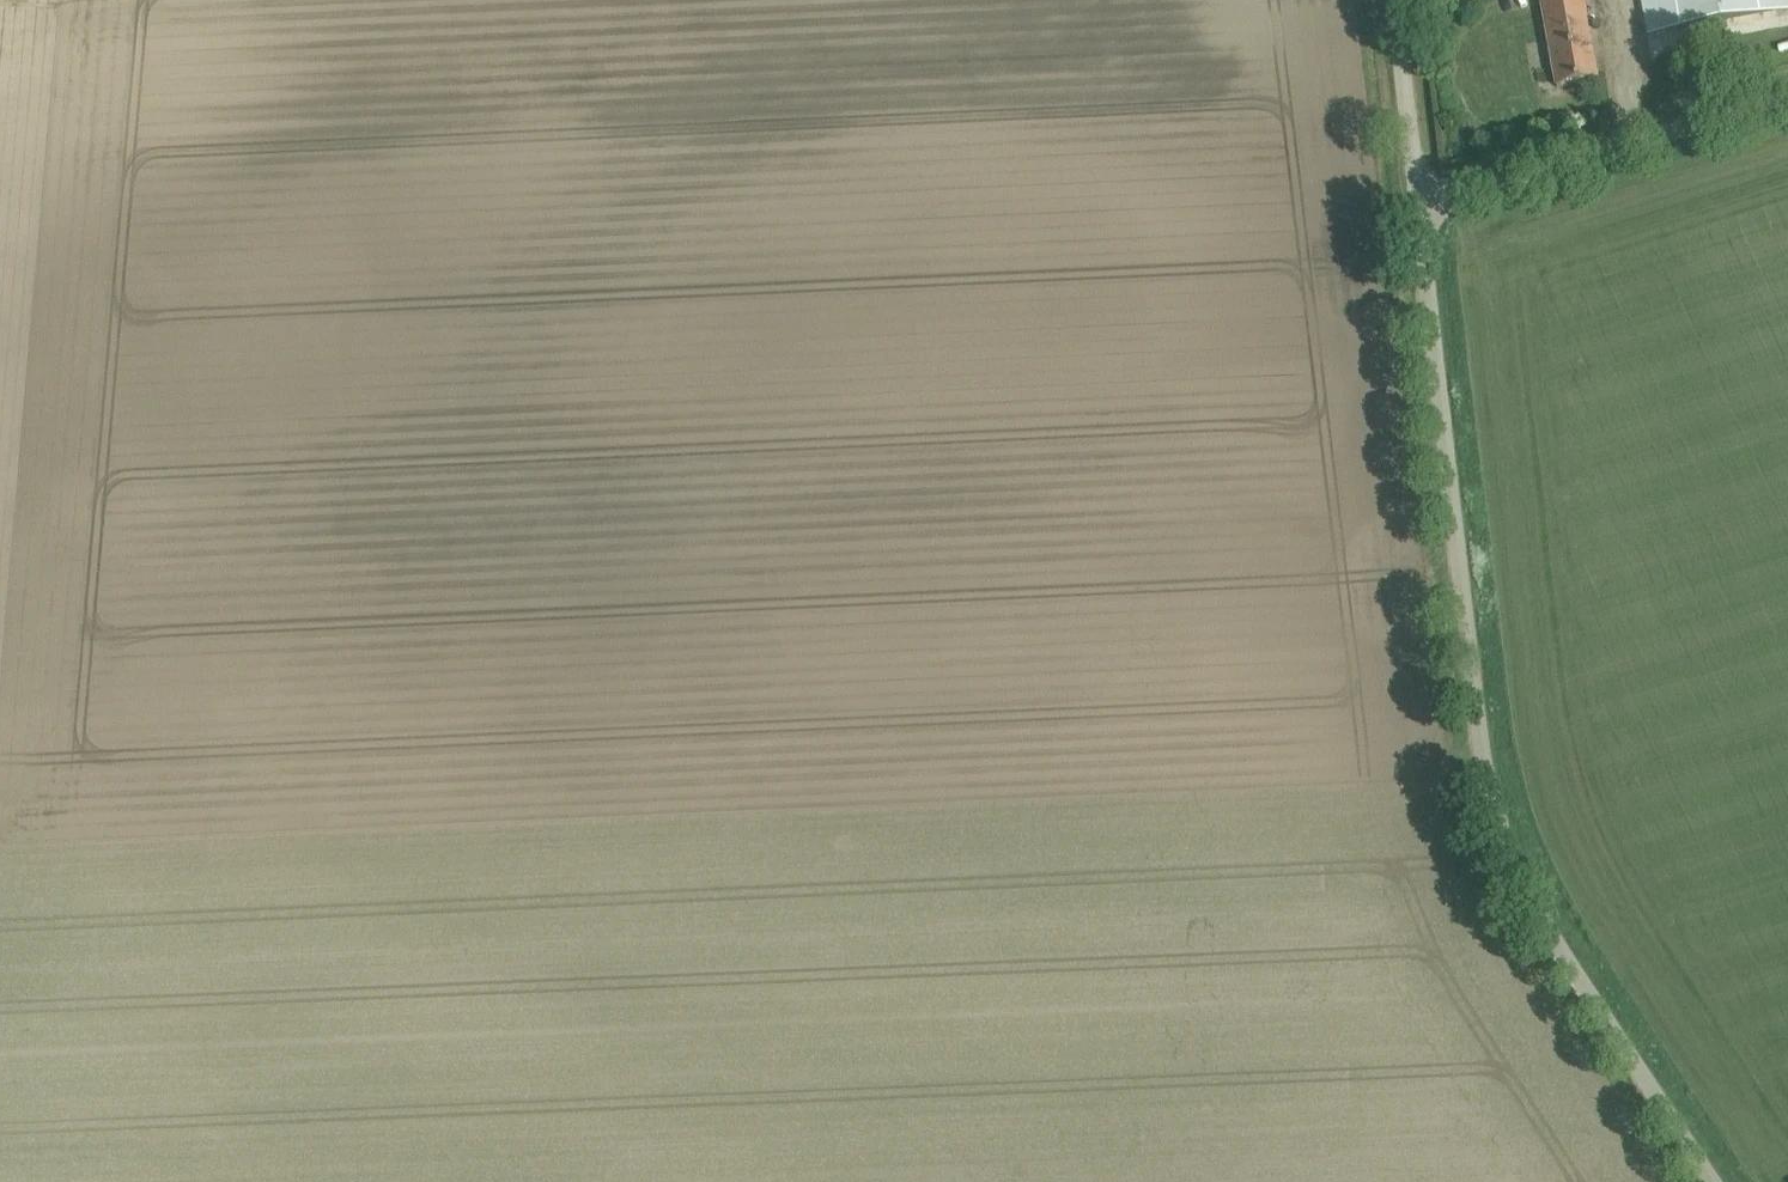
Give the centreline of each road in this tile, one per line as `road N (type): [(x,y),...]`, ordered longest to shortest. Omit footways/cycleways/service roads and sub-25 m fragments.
road 1 (unclassified): [(1716,1181),(1517,880),(1490,774),(1425,194)]
road 2 (unclassified): [(1425,194),(1787,83)]
road 3 (unclassified): [(1425,194),(1405,0)]

